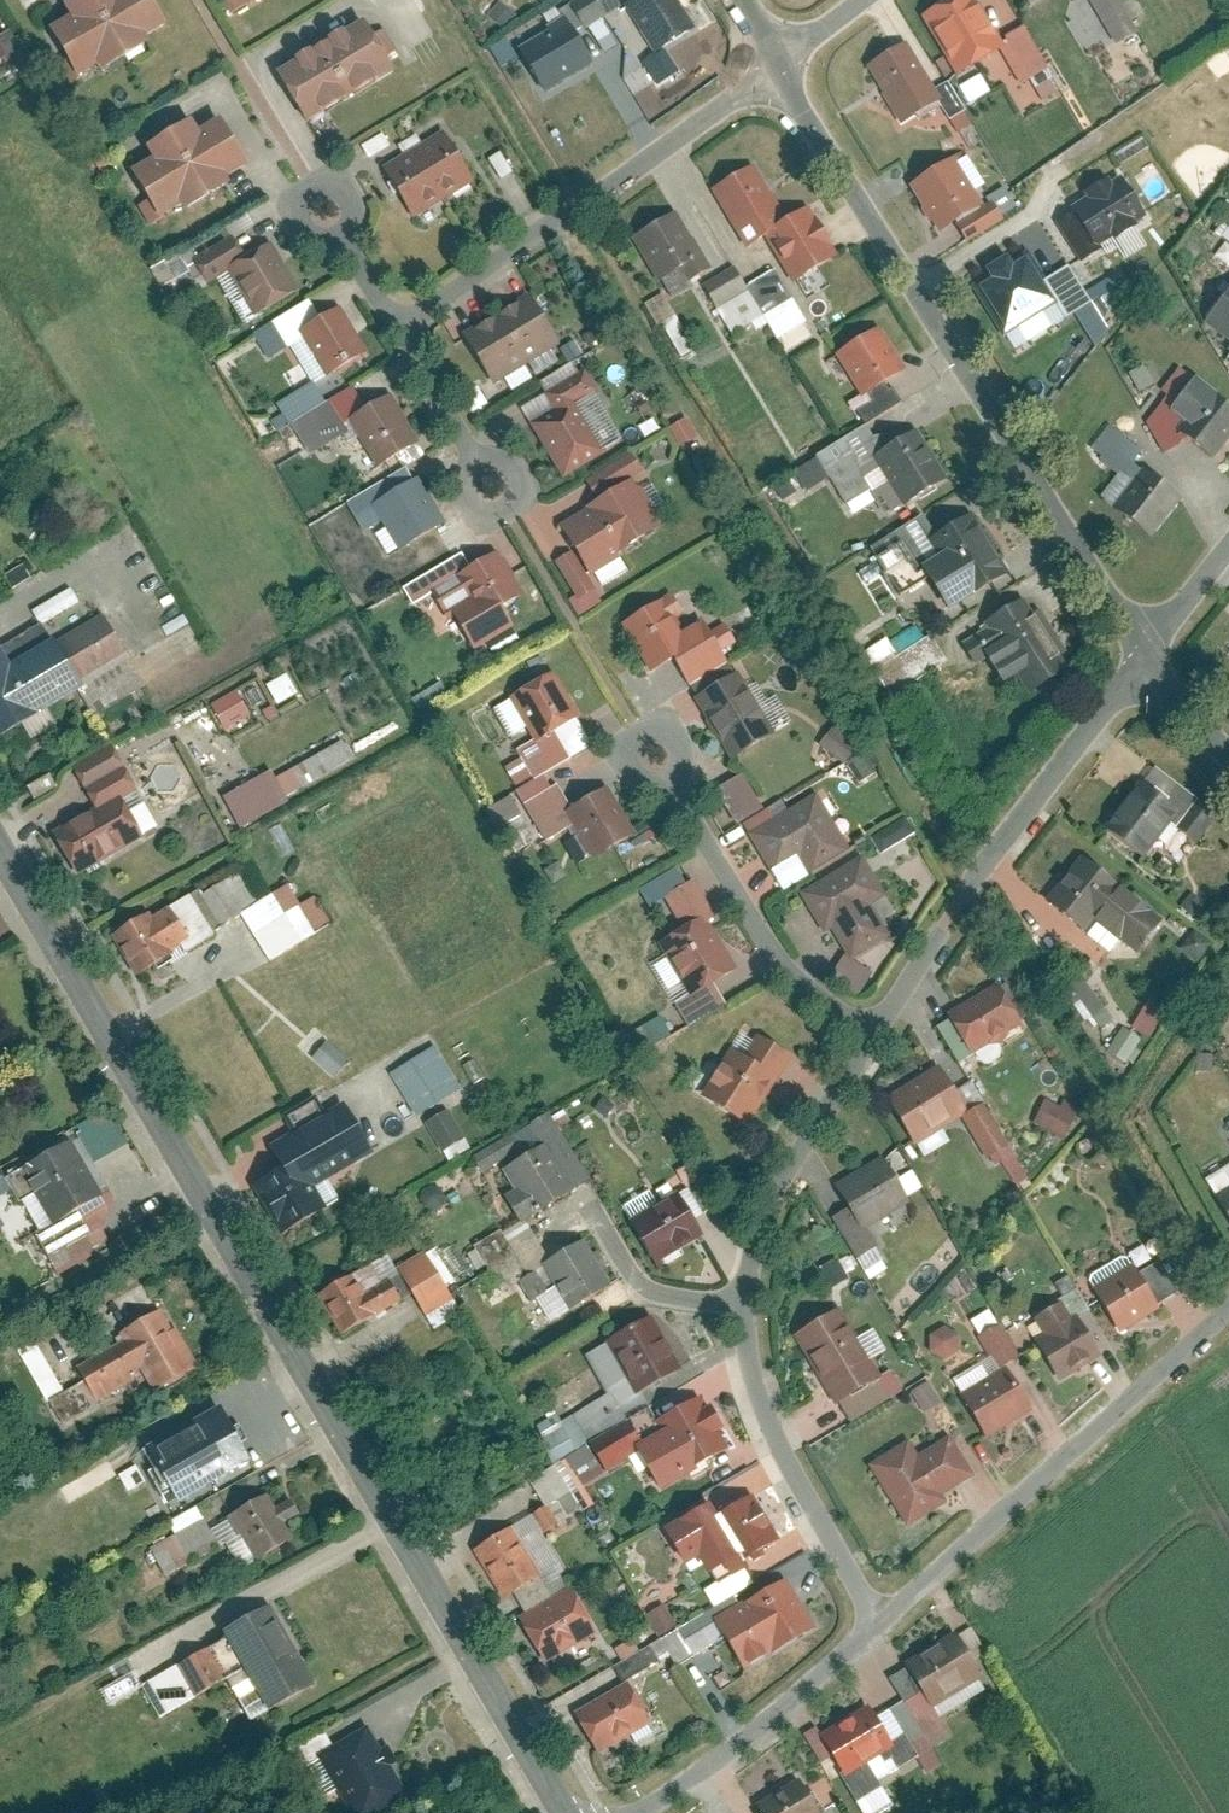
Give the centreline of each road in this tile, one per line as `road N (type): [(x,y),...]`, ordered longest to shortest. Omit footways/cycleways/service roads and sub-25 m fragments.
road 1 (tertiary): [(0,847),(568,1812)]
road 2 (residential): [(858,1037),(1127,645)]
road 3 (residential): [(877,1627),(1228,1312)]
road 4 (residential): [(401,343),(780,67)]
road 5 (residential): [(907,291),(1127,645)]
road 6 (residential): [(877,1627),(746,1407),(724,1298)]
road 7 (residential): [(653,763),(762,938),(858,1037)]
road 8 (residential): [(637,1812),(717,1762),(877,1627)]
road 9 (residential): [(724,1298),(736,1212),(858,1037)]
road 10 (unclassified): [(907,291),(1035,217),(1059,171),(1135,125)]
road 11 (residential): [(780,67),(907,291)]
road 12 (residential): [(401,343),(489,507)]
road 13 (residential): [(597,1218),(650,1295),(724,1298)]
road 14 (residential): [(1127,645),(1228,512)]
road 15 (residential): [(1127,645),(1228,767)]
road 16 (residential): [(316,229),(401,343)]

